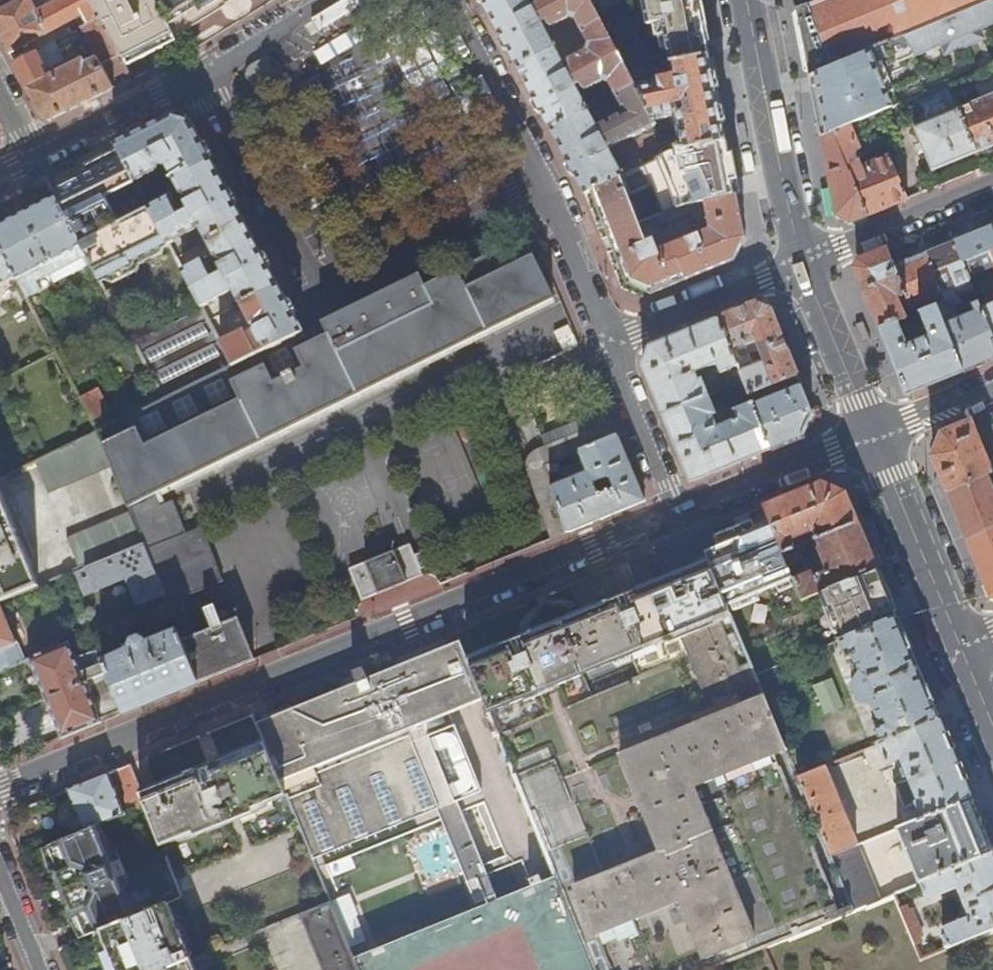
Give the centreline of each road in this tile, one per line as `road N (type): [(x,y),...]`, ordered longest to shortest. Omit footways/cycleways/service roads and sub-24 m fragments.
road 1 (residential): [(679,515),(0,786)]
road 2 (residential): [(546,184),(336,289),(313,283),(205,71)]
road 3 (secondary): [(749,0),(802,266)]
road 4 (secondary): [(873,437),(961,651)]
road 5 (residential): [(444,0),(546,184)]
road 6 (residential): [(873,437),(679,515)]
road 7 (unclassified): [(607,337),(802,266)]
road 8 (unclassified): [(802,266),(992,188)]
road 9 (unclassified): [(679,515),(607,337)]
road 10 (residential): [(35,158),(205,71)]
road 11 (secondary): [(802,266),(873,437)]
road 12 (residential): [(607,337),(546,184)]
road 13 (residential): [(205,71),(327,0)]
road 14 (residential): [(992,387),(873,437)]

